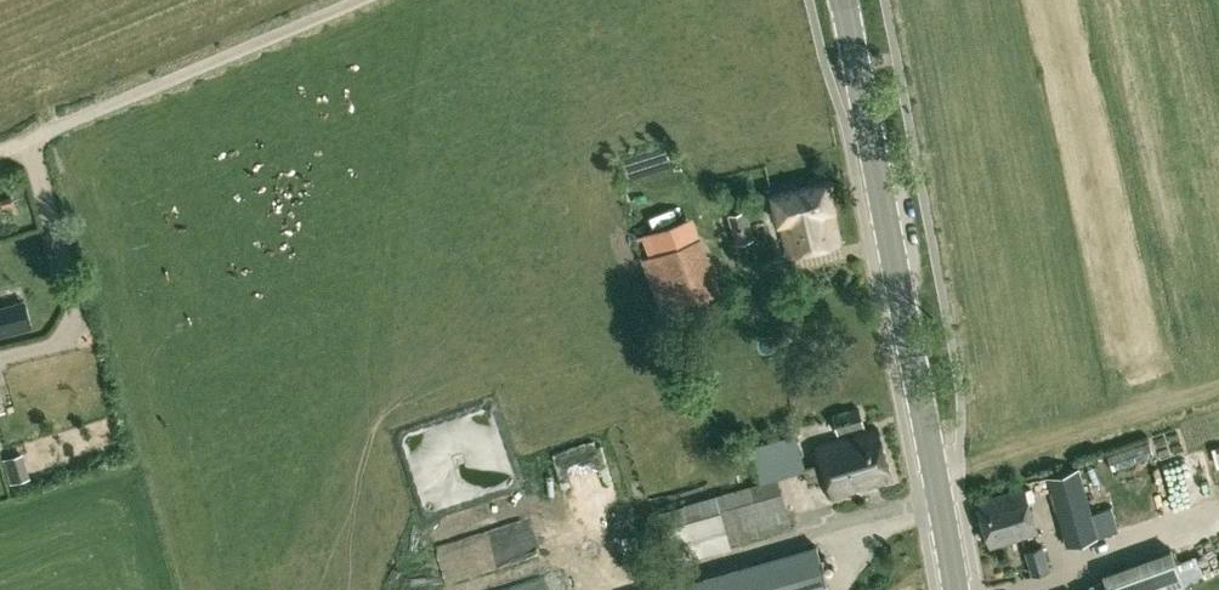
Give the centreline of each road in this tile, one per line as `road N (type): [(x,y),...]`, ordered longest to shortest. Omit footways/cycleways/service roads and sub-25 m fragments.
road 1 (secondary): [(958,589),(844,0)]

